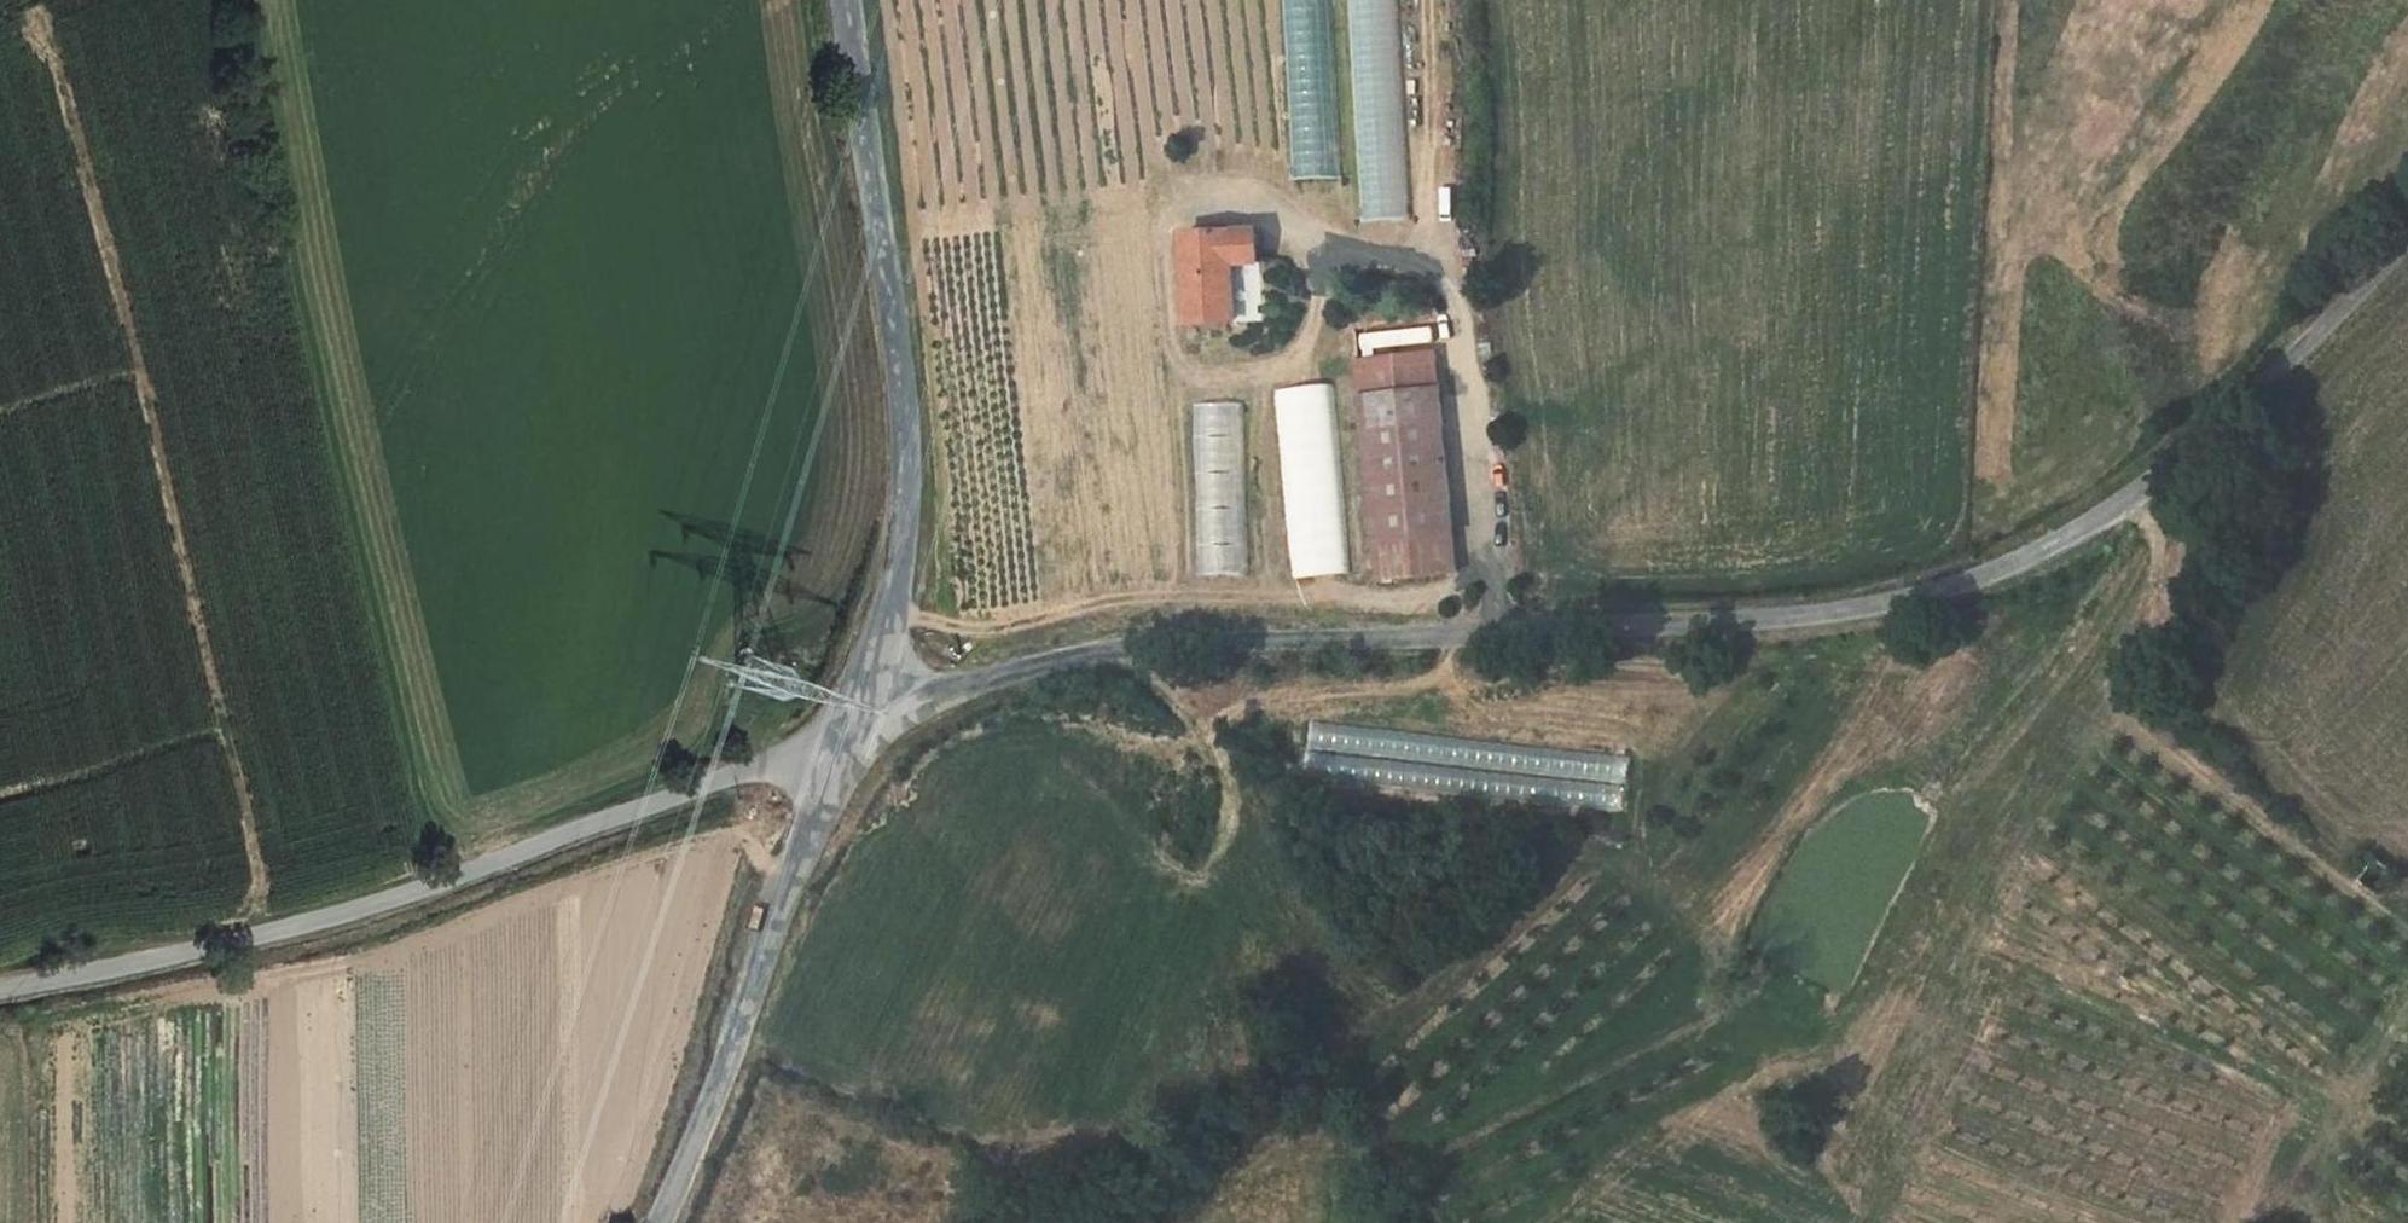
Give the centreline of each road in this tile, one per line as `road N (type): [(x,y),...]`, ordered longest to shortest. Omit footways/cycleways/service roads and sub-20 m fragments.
road 1 (unclassified): [(864,714),(1100,652),(1759,619),(1971,584),(2065,542),(2141,495),(2407,241)]
road 2 (unclassified): [(0,977),(609,812),(864,714)]
road 3 (unclassified): [(864,714),(899,565),(904,443),(848,0)]
road 4 (unclassified): [(657,1222),(864,714)]

